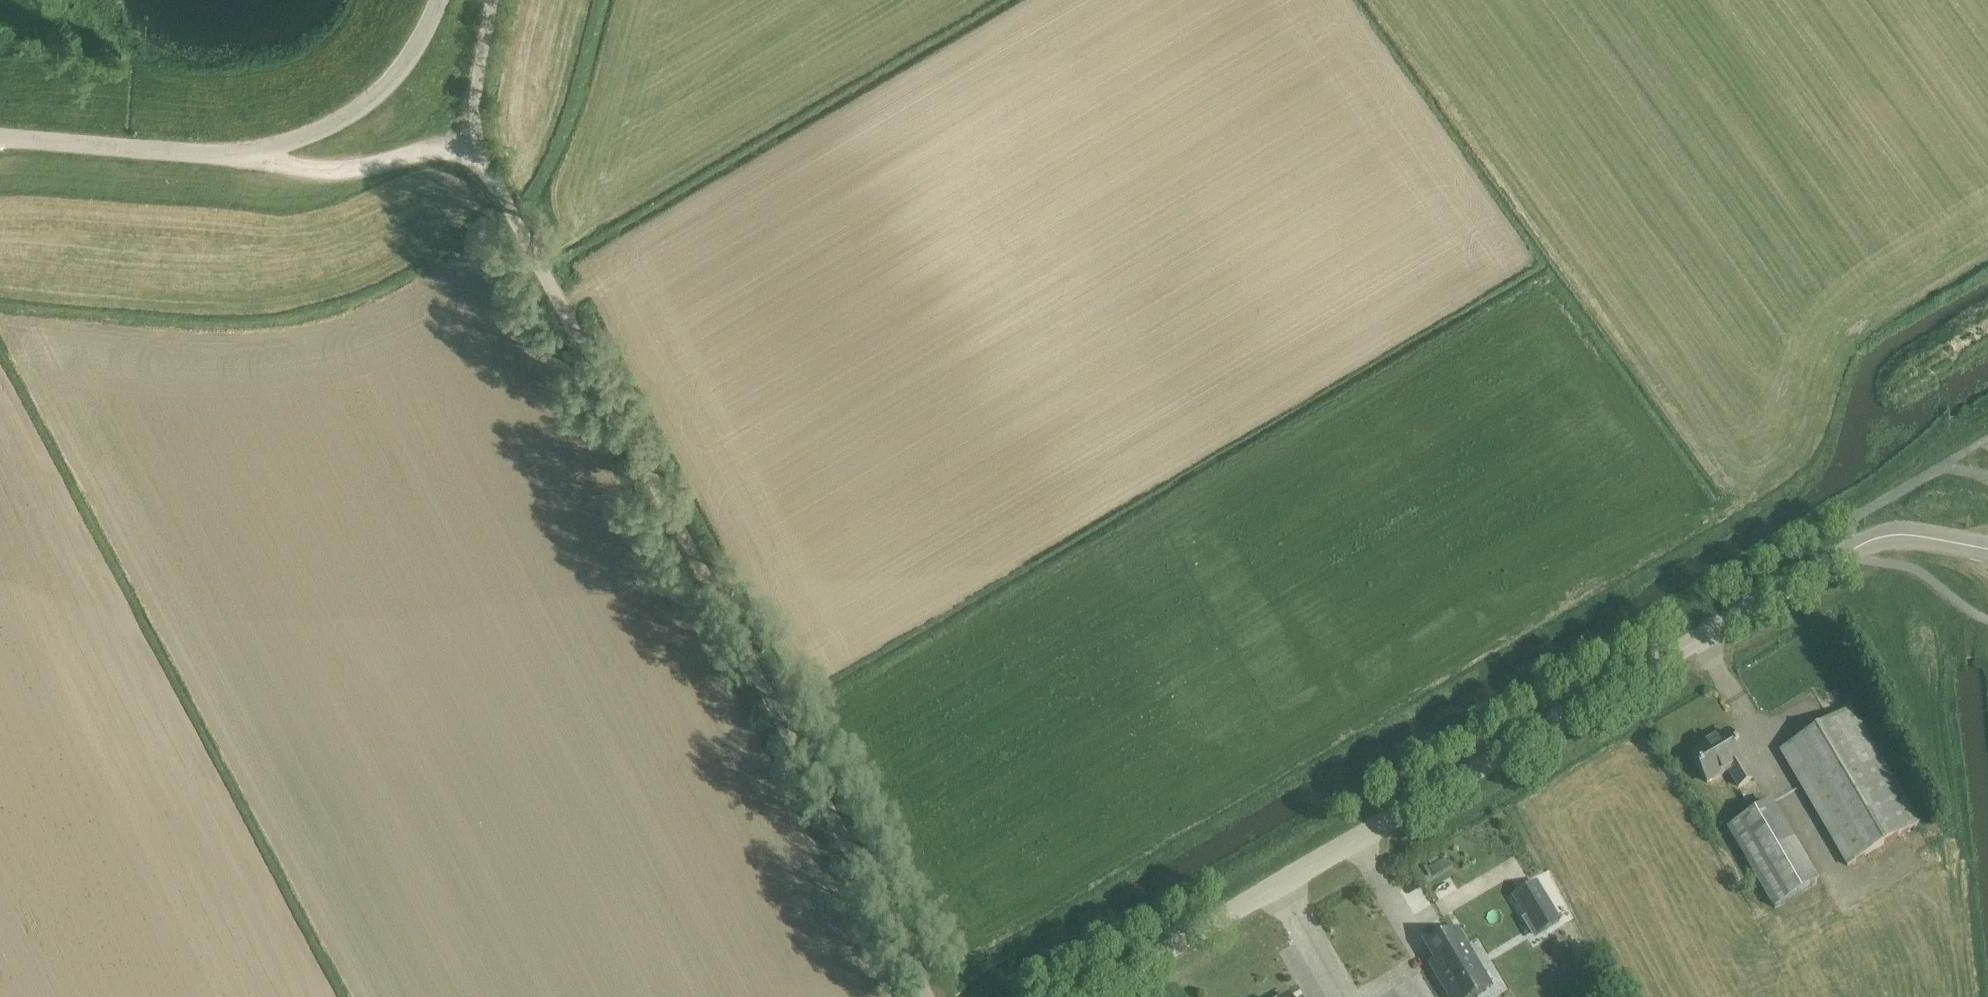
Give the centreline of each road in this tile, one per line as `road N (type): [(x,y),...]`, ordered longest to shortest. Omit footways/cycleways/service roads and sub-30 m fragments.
road 1 (unclassified): [(926,996),(472,145),(489,0)]
road 2 (unclassified): [(1080,996),(1381,814),(1850,551),(1888,538),(1987,551)]
road 3 (unclassified): [(0,143),(260,154),(361,112),(440,0)]
road 4 (track): [(472,145),(365,166),(297,169),(260,154)]

